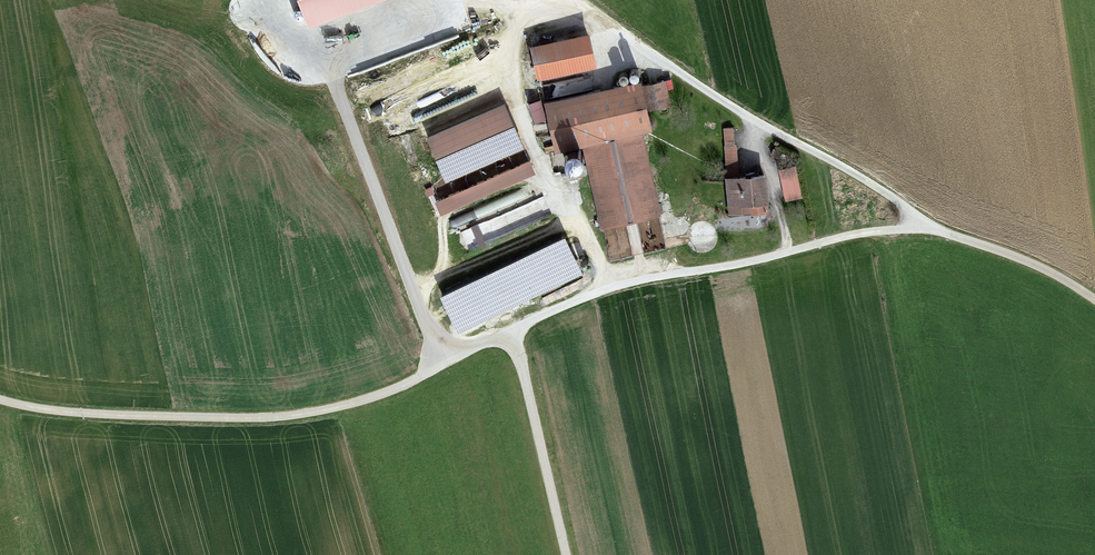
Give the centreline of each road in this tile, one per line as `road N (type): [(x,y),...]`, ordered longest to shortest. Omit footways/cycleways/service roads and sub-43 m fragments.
road 1 (track): [(0,397),(116,417),(265,420),(373,399),(420,377)]
road 2 (track): [(546,0),(518,34),(515,90),(611,290)]

